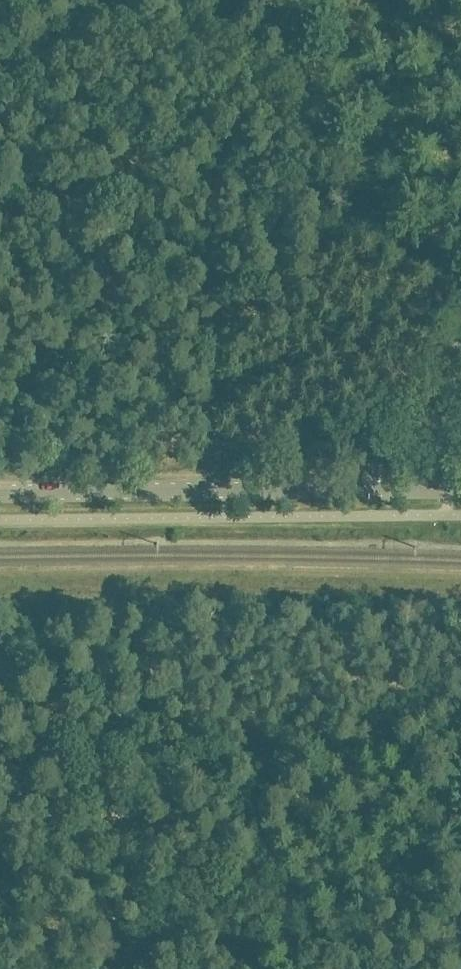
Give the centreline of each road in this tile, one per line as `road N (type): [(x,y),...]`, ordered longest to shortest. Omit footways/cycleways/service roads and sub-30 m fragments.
road 1 (tertiary): [(0,493),(449,484)]
road 2 (track): [(460,954),(201,948),(199,968)]
road 3 (unclassified): [(132,968),(71,853),(0,760)]
road 4 (unclassified): [(449,484),(448,396),(460,351)]

